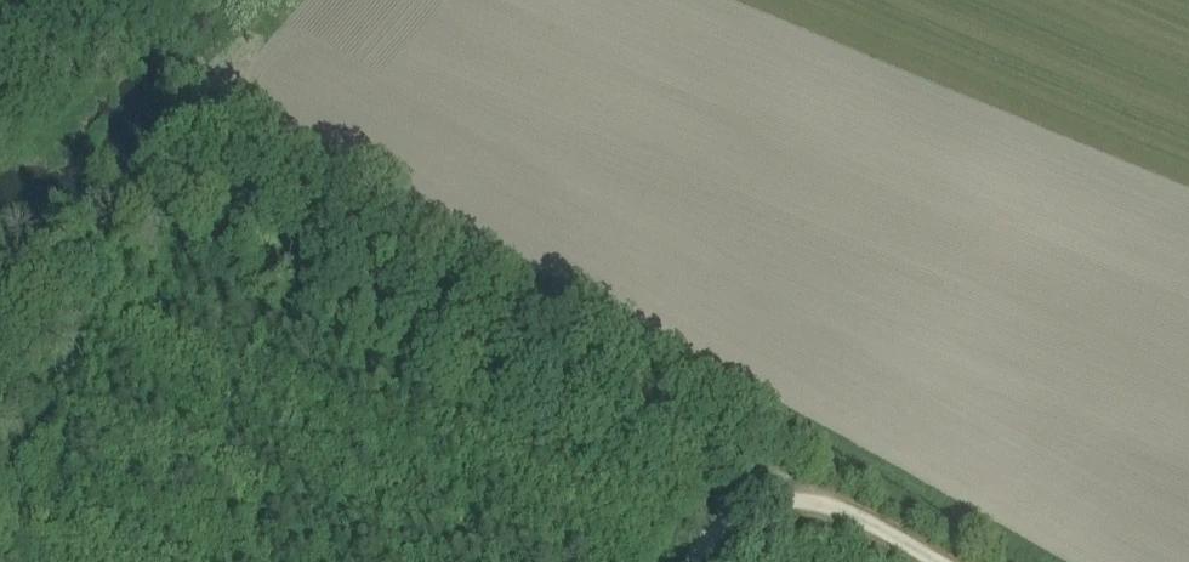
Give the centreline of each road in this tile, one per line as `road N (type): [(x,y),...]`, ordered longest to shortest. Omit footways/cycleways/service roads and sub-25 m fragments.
road 1 (track): [(693,561),(717,530),(749,508),(809,498),(849,509),(942,561)]

